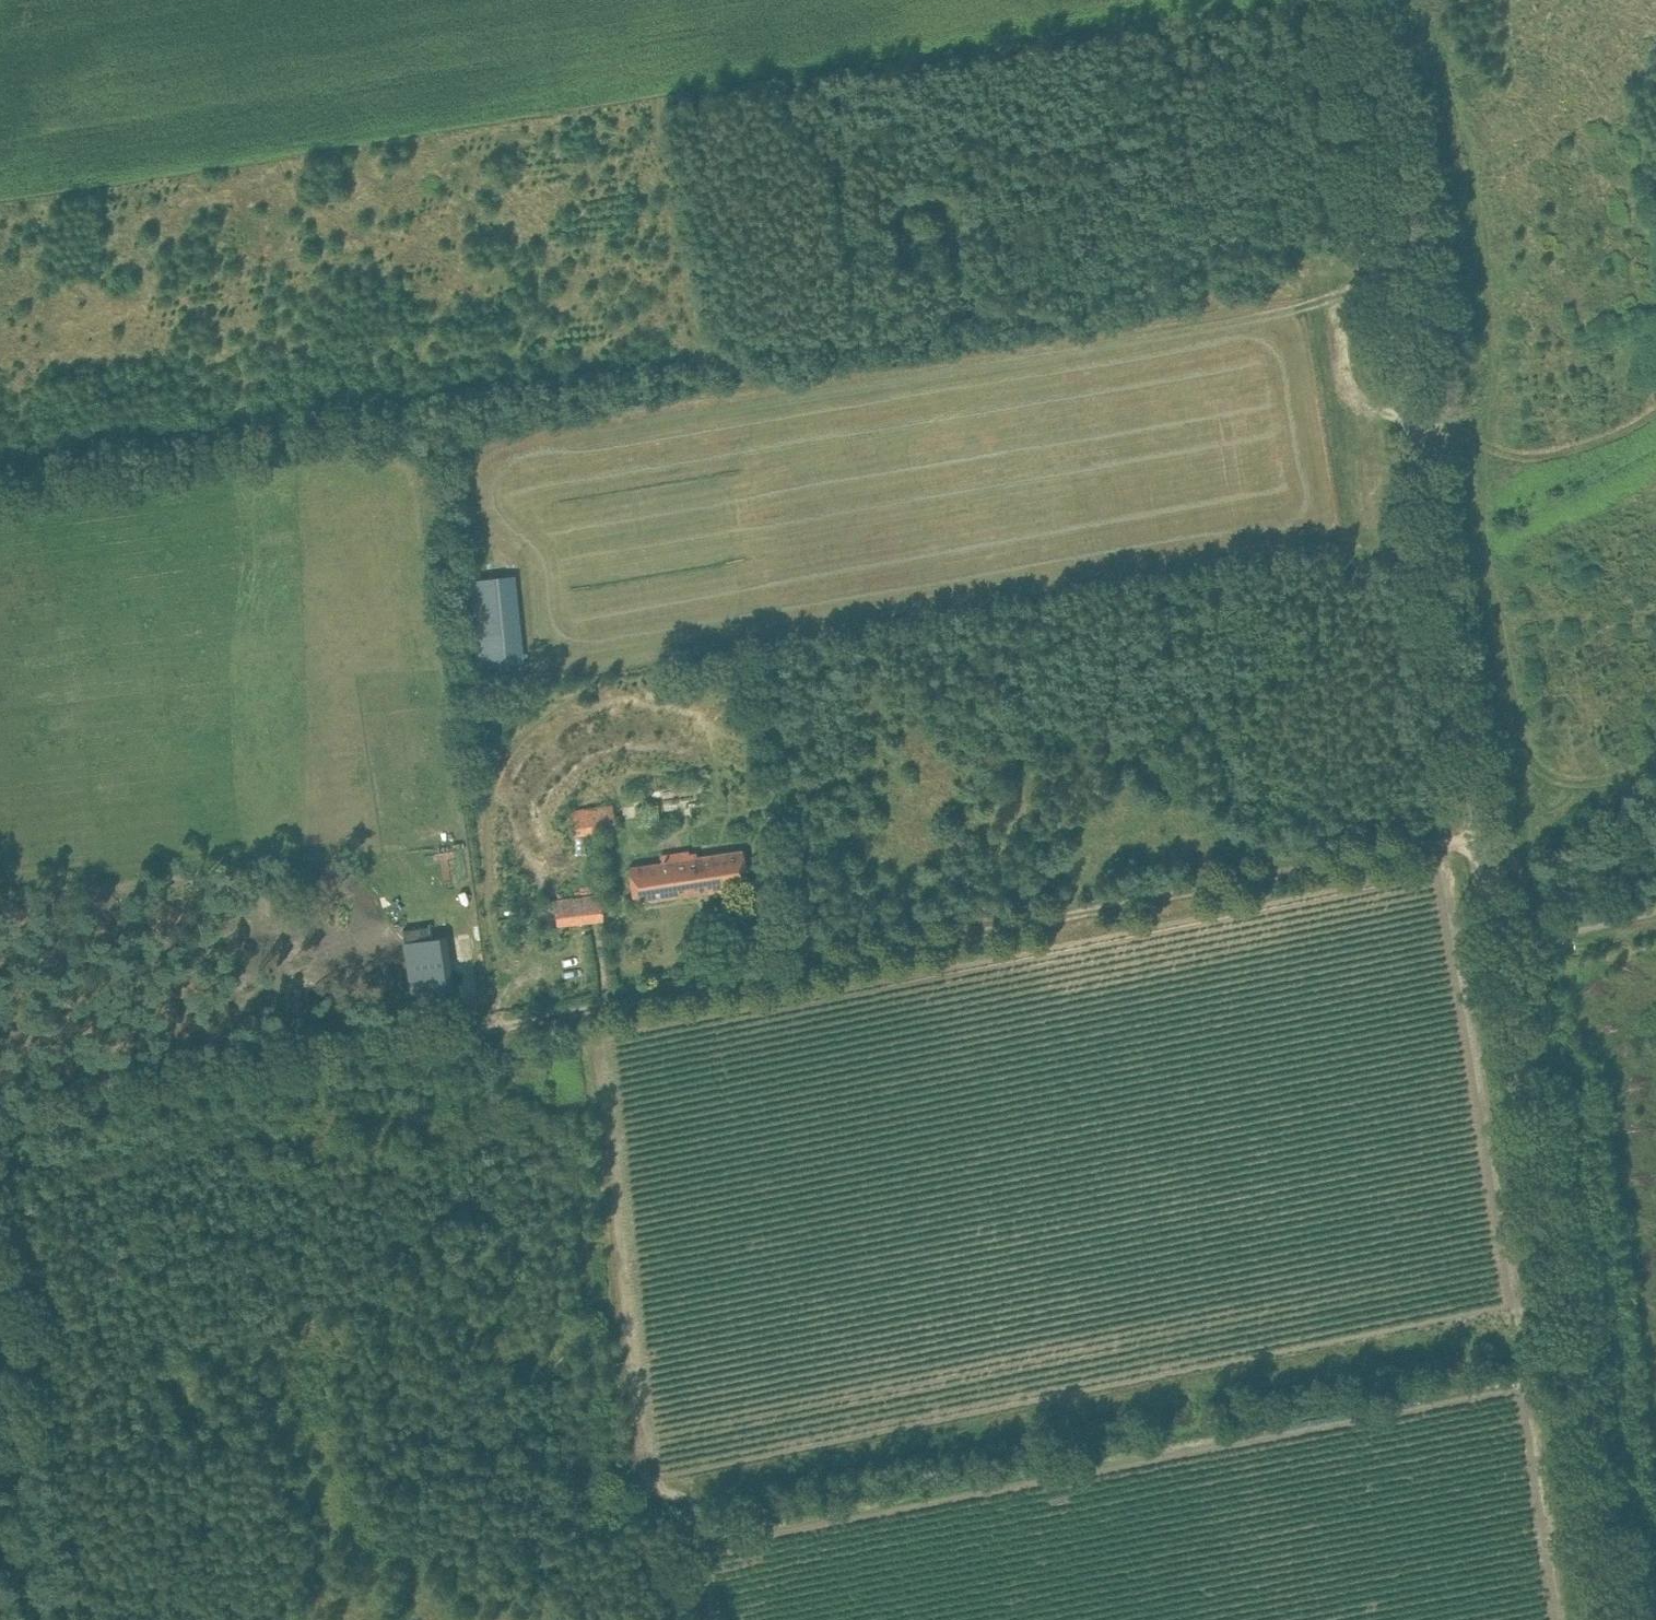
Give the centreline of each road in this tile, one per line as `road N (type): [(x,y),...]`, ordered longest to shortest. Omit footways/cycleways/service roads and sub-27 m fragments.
road 1 (unclassified): [(1614,1619),(1342,0)]

